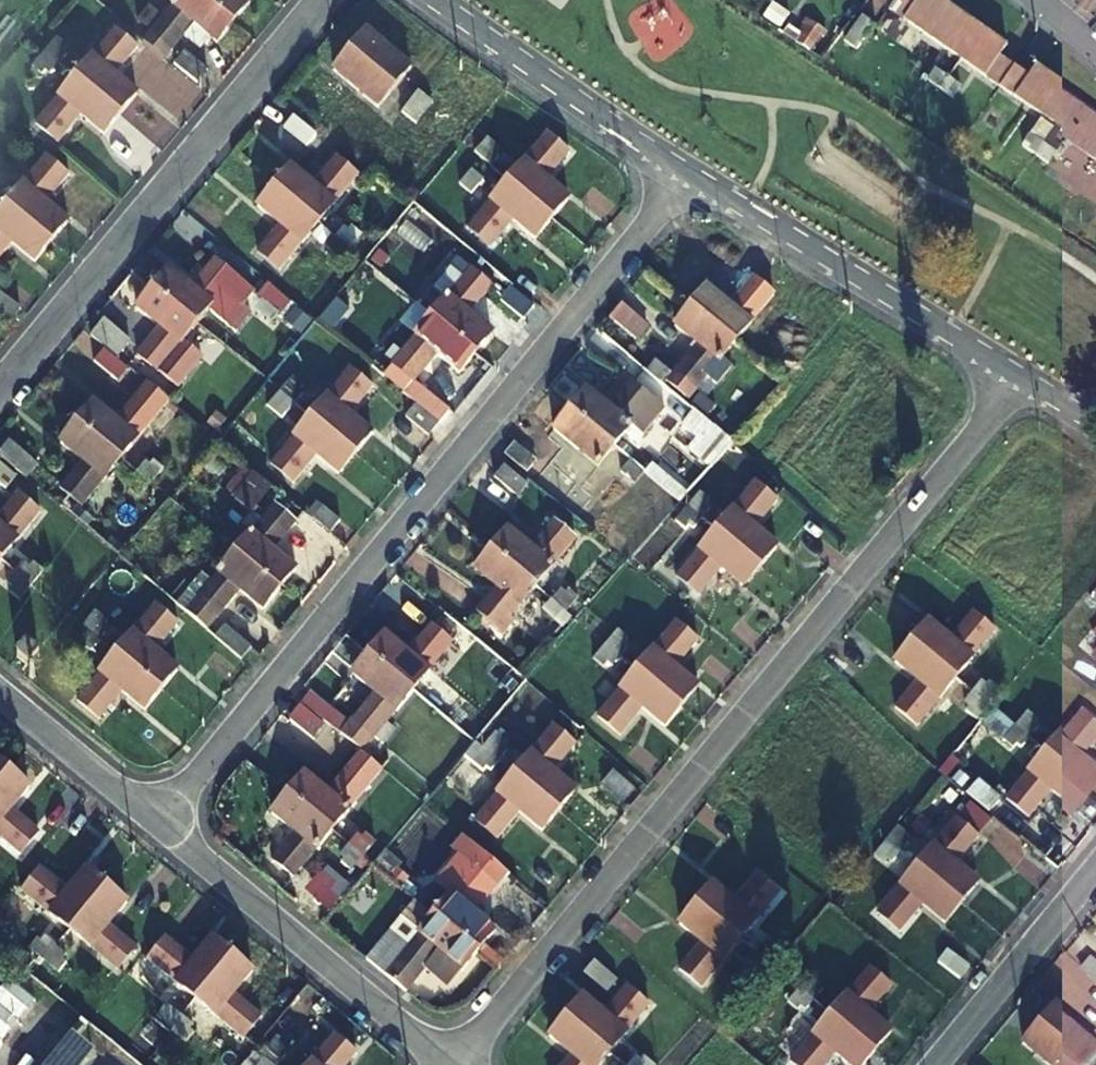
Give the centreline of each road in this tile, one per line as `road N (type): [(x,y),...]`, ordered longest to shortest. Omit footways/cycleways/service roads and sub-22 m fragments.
road 1 (residential): [(453,1064),(1019,378)]
road 2 (residential): [(155,823),(688,173)]
road 3 (residential): [(0,385),(321,0)]
road 4 (residential): [(688,173),(1019,378)]
road 5 (residential): [(155,823),(450,1064)]
road 6 (residential): [(430,0),(688,173)]
road 7 (residential): [(932,1064),(1095,866)]
road 8 (residential): [(0,694),(155,823)]

